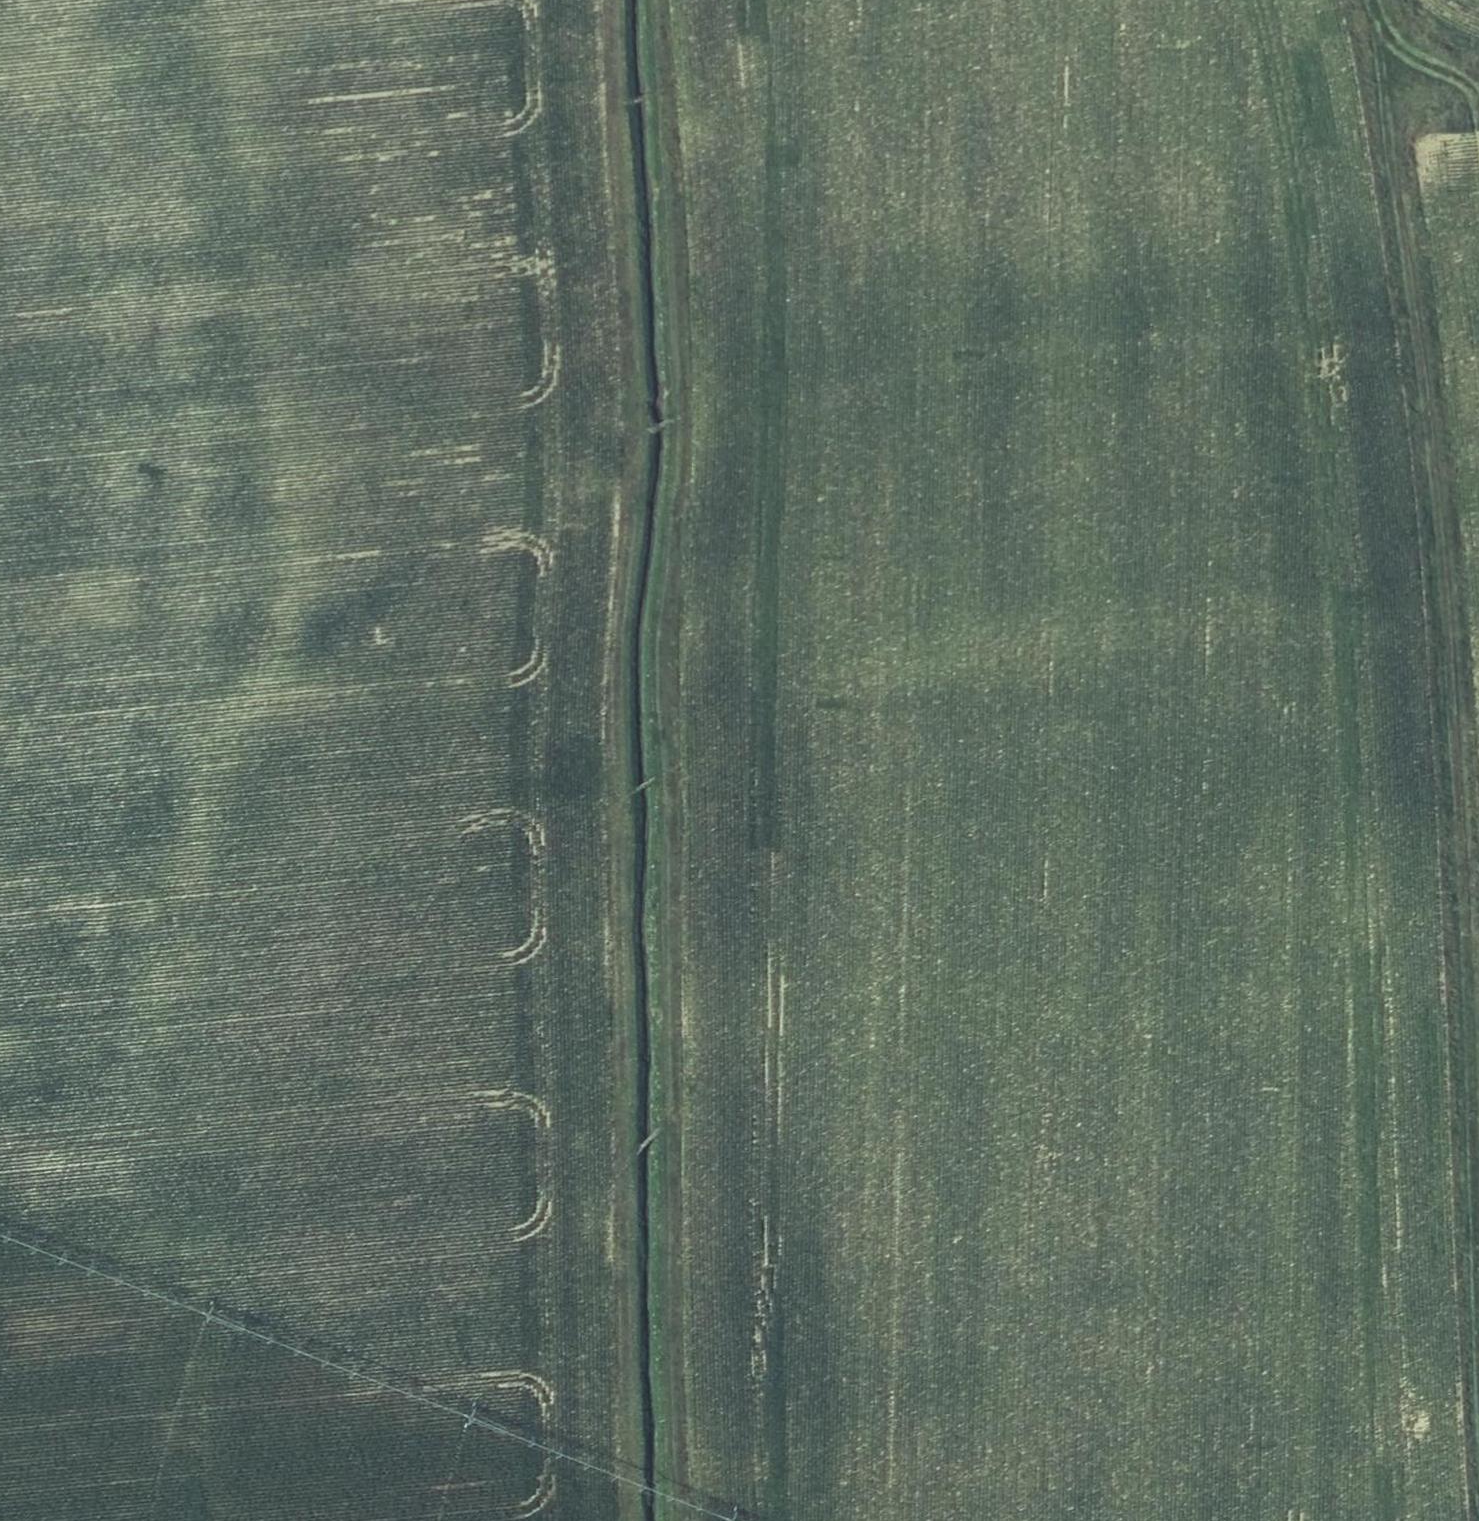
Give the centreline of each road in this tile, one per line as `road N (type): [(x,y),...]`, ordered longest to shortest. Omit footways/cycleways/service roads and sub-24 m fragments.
road 1 (track): [(1478,1310),(1404,183),(1369,0)]

